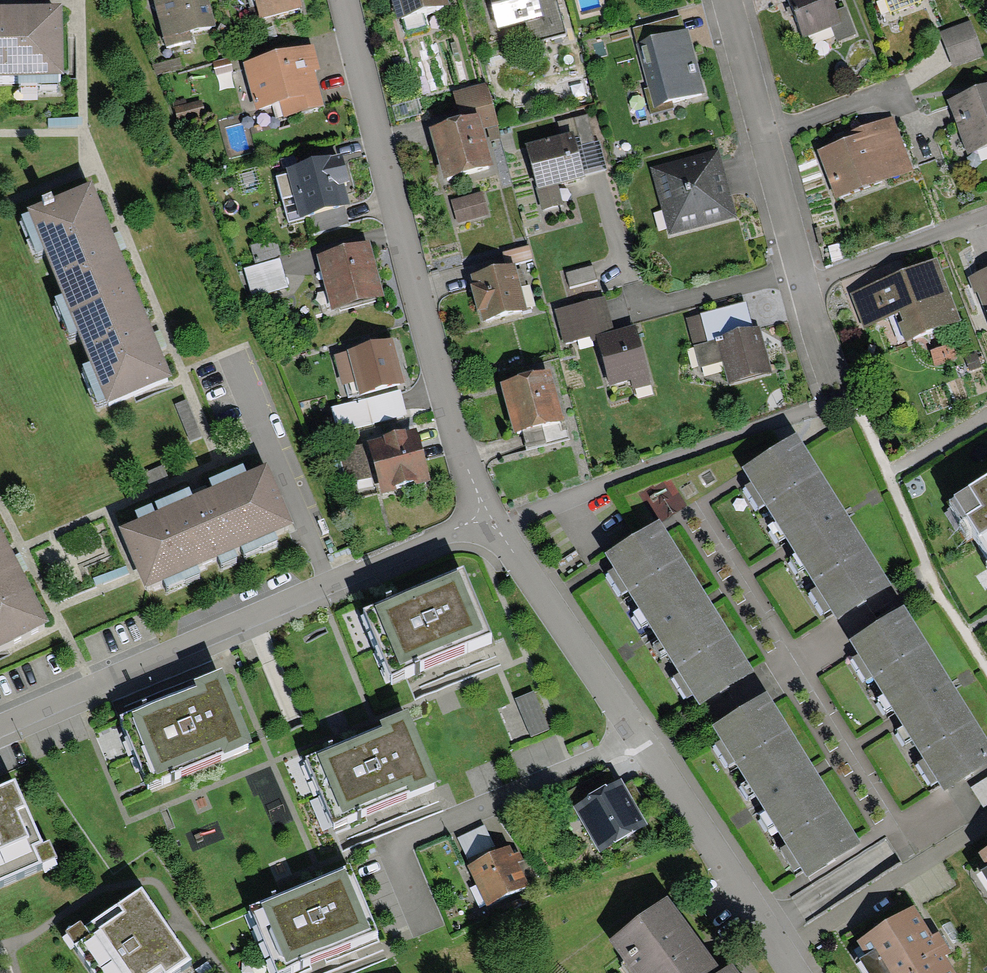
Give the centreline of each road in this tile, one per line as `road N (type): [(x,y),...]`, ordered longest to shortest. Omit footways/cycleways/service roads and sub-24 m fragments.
road 1 (residential): [(792,972),(642,736),(482,525)]
road 2 (residential): [(482,525),(342,0)]
road 3 (residential): [(482,525),(320,585),(0,725)]
road 4 (residential): [(829,383),(725,0)]

